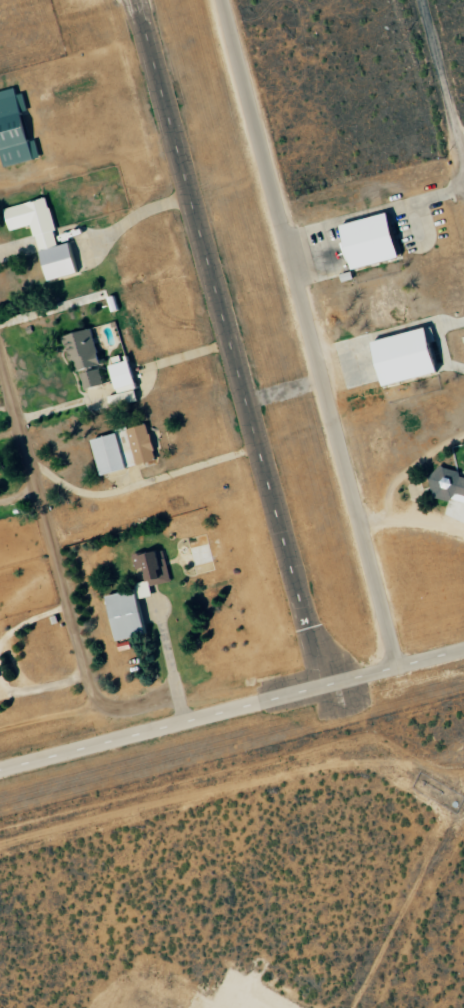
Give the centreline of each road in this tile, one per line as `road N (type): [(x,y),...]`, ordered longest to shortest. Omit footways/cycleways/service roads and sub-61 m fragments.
road 1 (residential): [(0,765),(102,733),(463,651)]
road 2 (residential): [(0,365),(102,733)]
road 3 (secondary): [(463,156),(421,0)]

